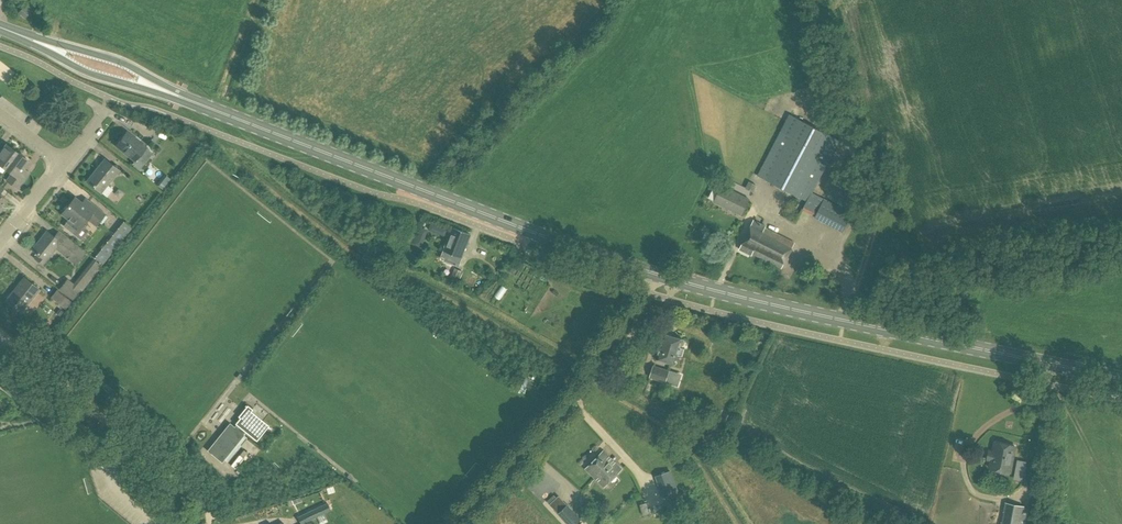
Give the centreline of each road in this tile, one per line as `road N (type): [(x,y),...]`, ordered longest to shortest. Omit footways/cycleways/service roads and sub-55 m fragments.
road 1 (primary): [(1121,380),(668,278),(179,96)]
road 2 (track): [(842,321),(854,277),(1121,237)]
road 3 (track): [(651,293),(586,387),(457,523)]
road 4 (residential): [(226,523),(0,334)]
road 5 (track): [(812,0),(871,192),(854,277)]
road 6 (primary): [(179,96),(118,61),(0,28)]
road 7 (primary): [(0,30),(86,72),(179,96)]
road 8 (track): [(1033,523),(1052,365)]

